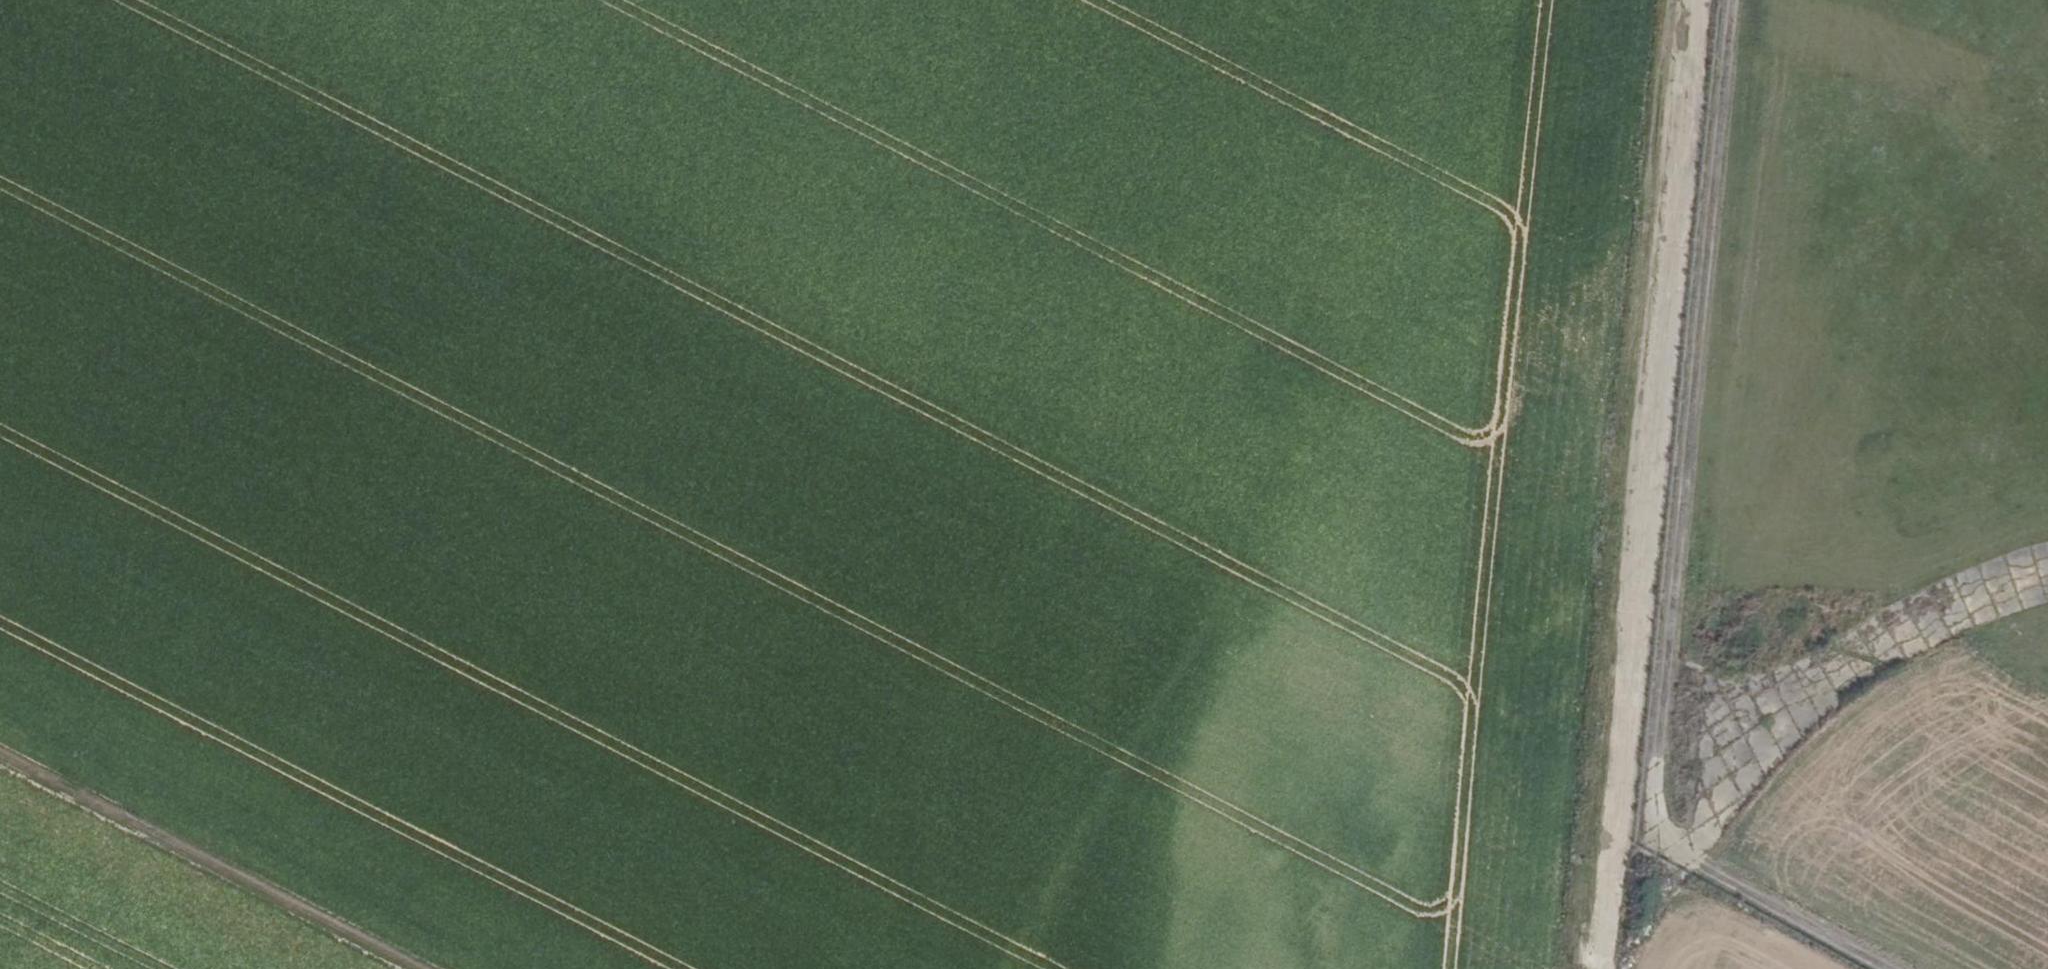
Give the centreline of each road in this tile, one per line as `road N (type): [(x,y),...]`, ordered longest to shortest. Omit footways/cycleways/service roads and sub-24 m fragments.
road 1 (track): [(1607,968),(1705,0)]
road 2 (track): [(422,968),(0,754)]

